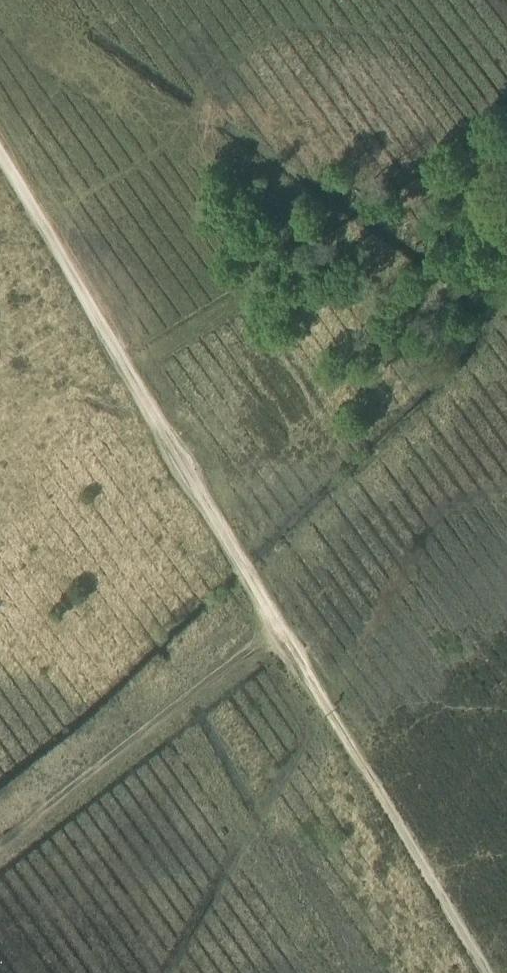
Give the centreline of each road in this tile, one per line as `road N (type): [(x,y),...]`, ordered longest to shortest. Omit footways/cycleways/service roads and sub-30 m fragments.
road 1 (track): [(482,972),(0,165)]
road 2 (track): [(271,627),(0,838)]

